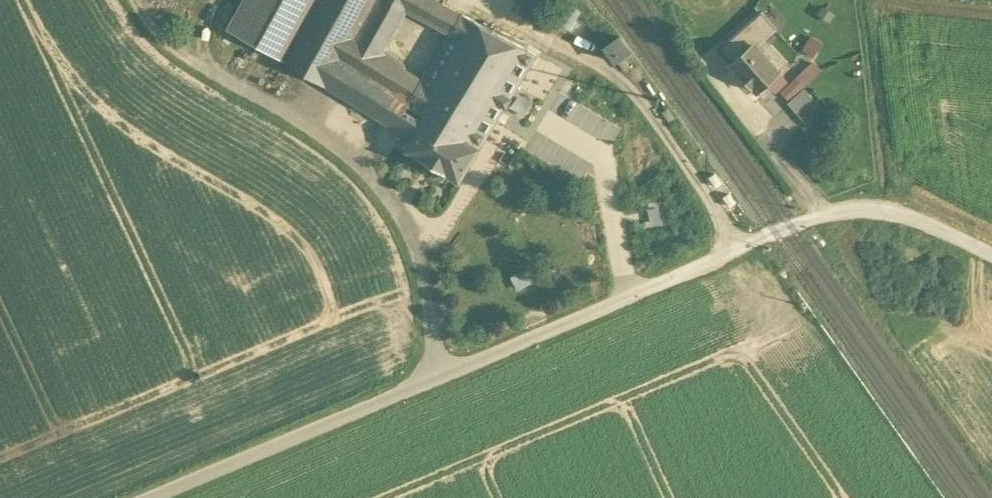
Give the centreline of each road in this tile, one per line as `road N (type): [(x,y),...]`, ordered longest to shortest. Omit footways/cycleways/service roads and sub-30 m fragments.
road 1 (track): [(153,497),(823,214),(860,206),(900,212),(991,256)]
road 2 (track): [(743,246),(617,70),(582,49),(555,56),(487,164),(419,249),(441,378)]
road 3 (track): [(419,249),(411,219),(304,113),(244,72)]
road 4 (track): [(823,214),(729,80)]

